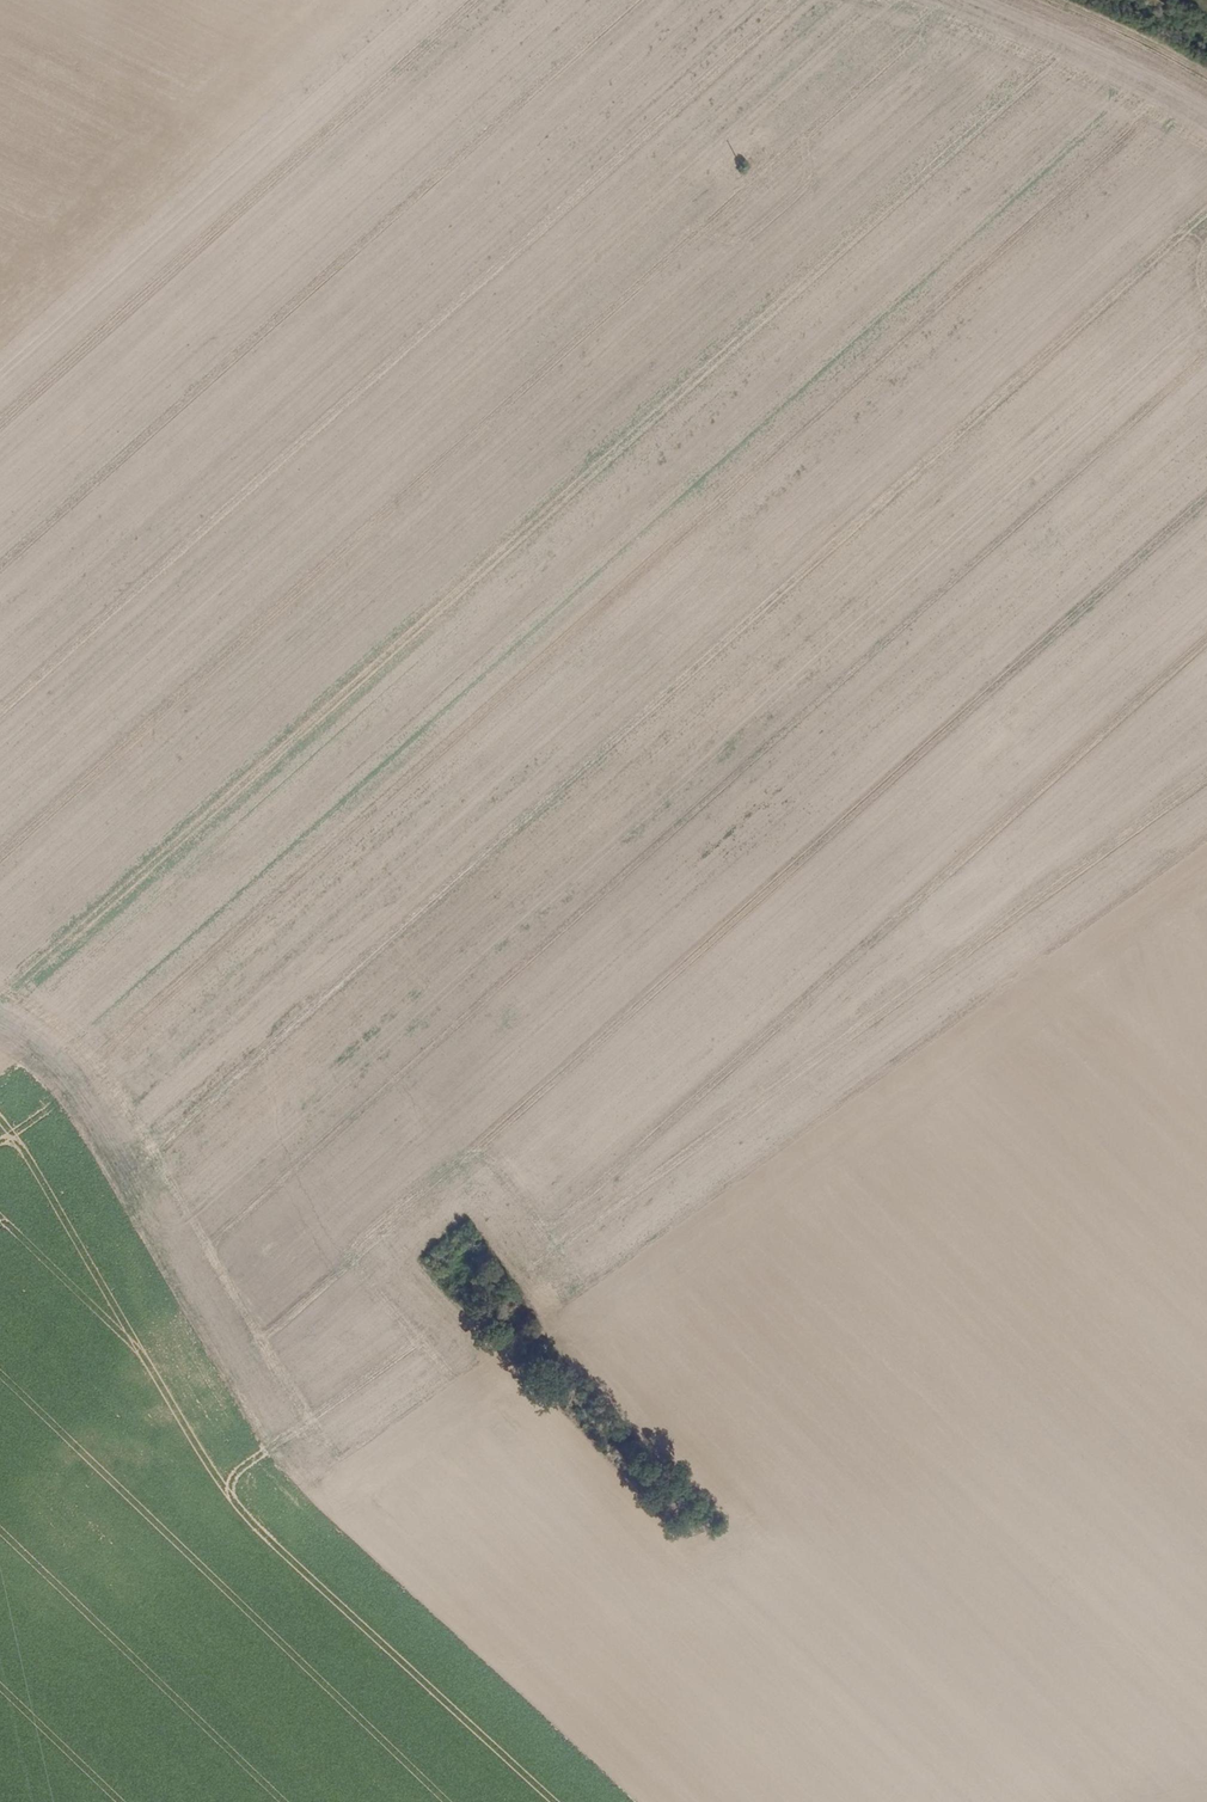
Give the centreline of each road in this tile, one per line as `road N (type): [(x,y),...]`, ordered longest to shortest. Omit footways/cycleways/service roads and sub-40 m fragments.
road 1 (track): [(1050,0),(1206,76)]

